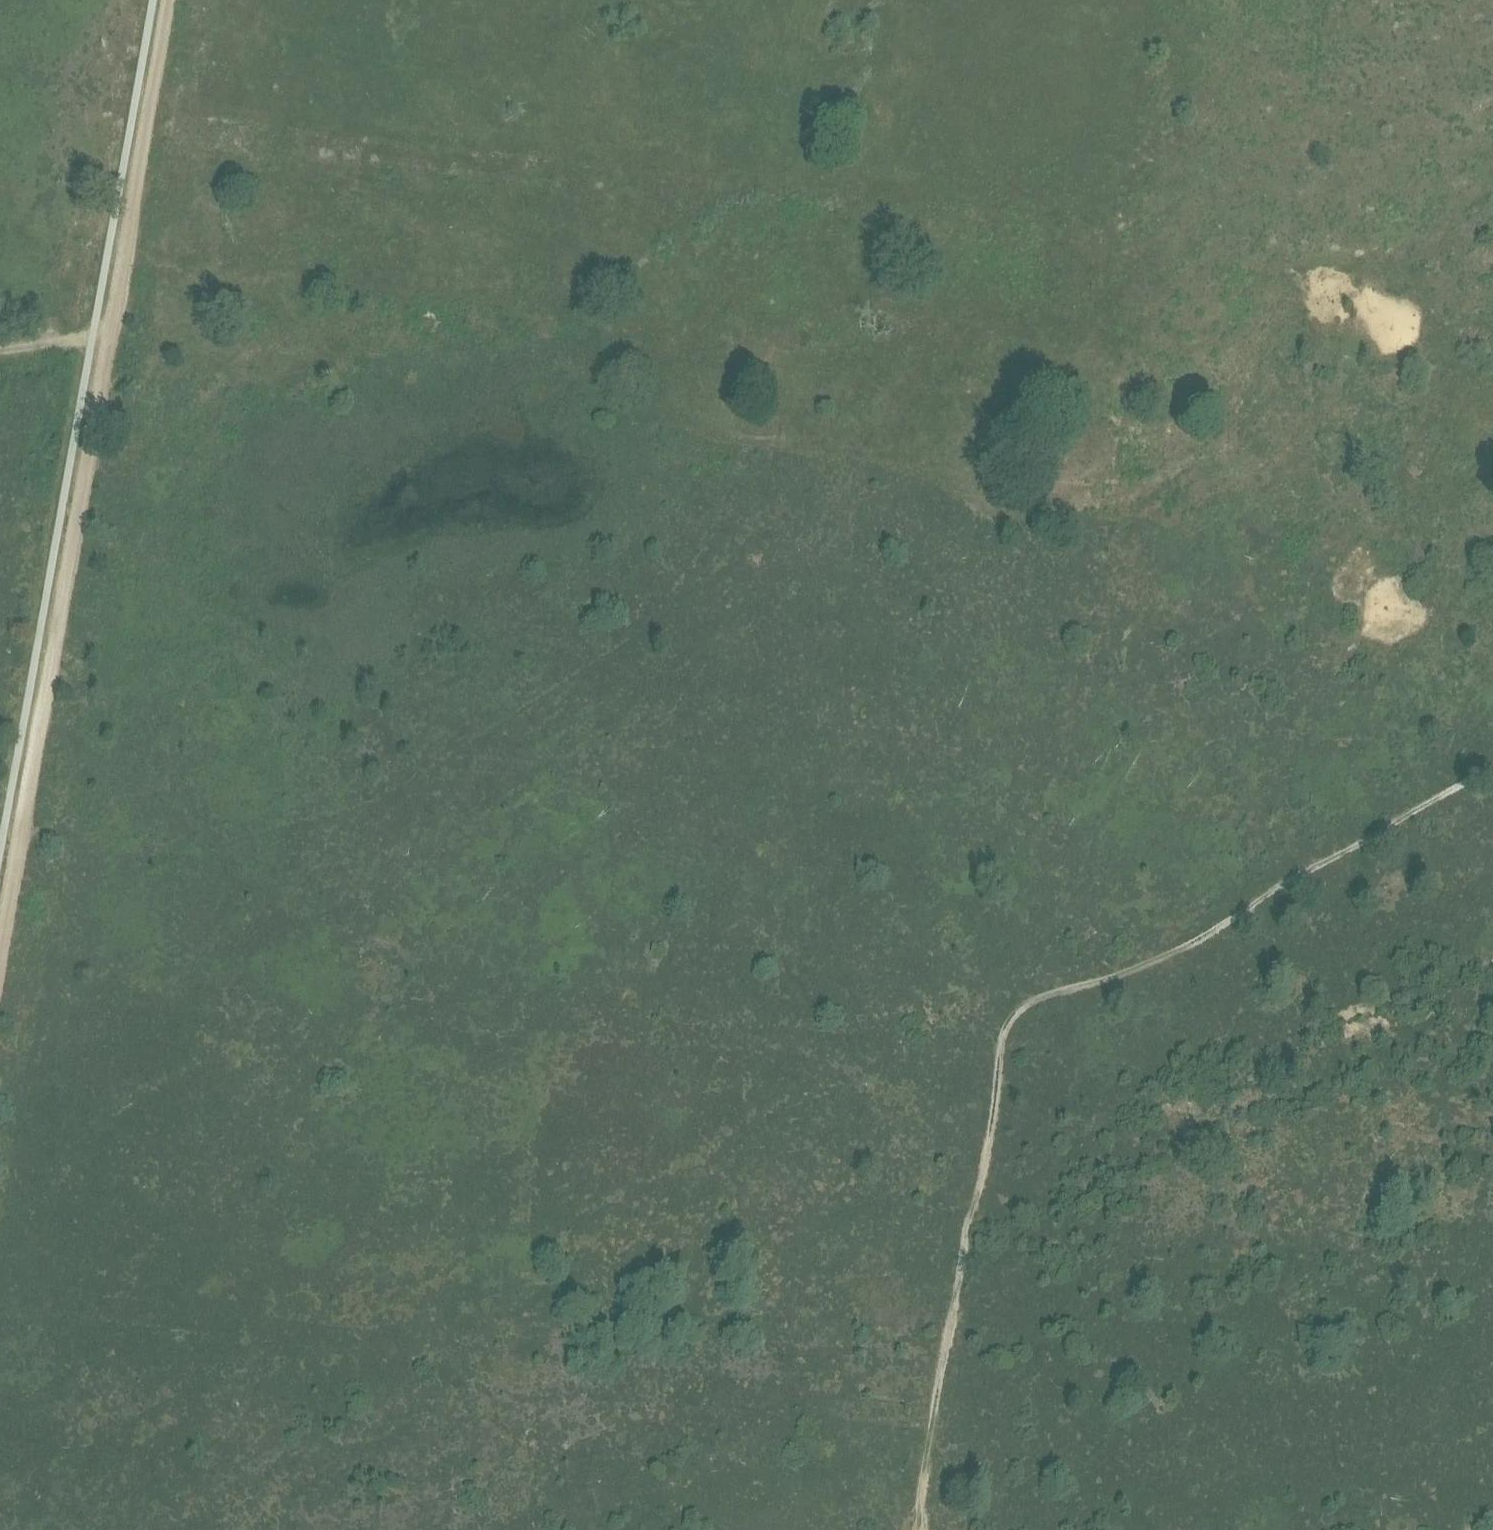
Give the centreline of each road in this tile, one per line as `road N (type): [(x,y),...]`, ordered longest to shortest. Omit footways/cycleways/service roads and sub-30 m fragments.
road 1 (track): [(923,1529),(1002,1101),(1007,1039),(1020,1009),(1122,976),(1492,771)]
road 2 (track): [(0,911),(171,0)]

